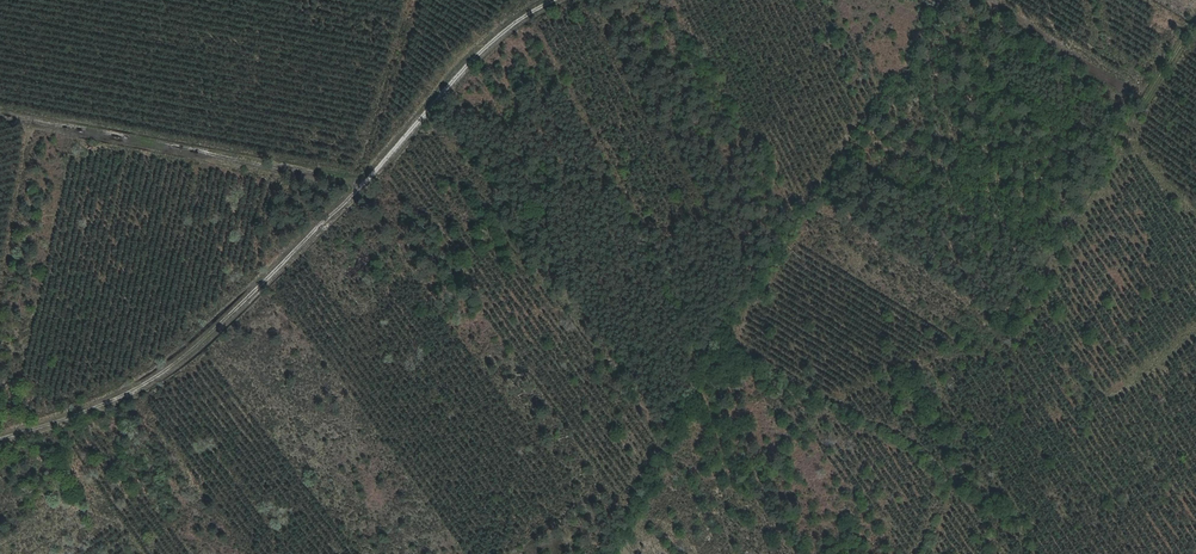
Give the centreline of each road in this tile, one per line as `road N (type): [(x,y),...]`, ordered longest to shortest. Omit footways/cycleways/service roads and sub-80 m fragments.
road 1 (track): [(554,0),(477,56),(363,185),(186,358),(84,415),(0,440)]
road 2 (track): [(363,185),(0,117)]

